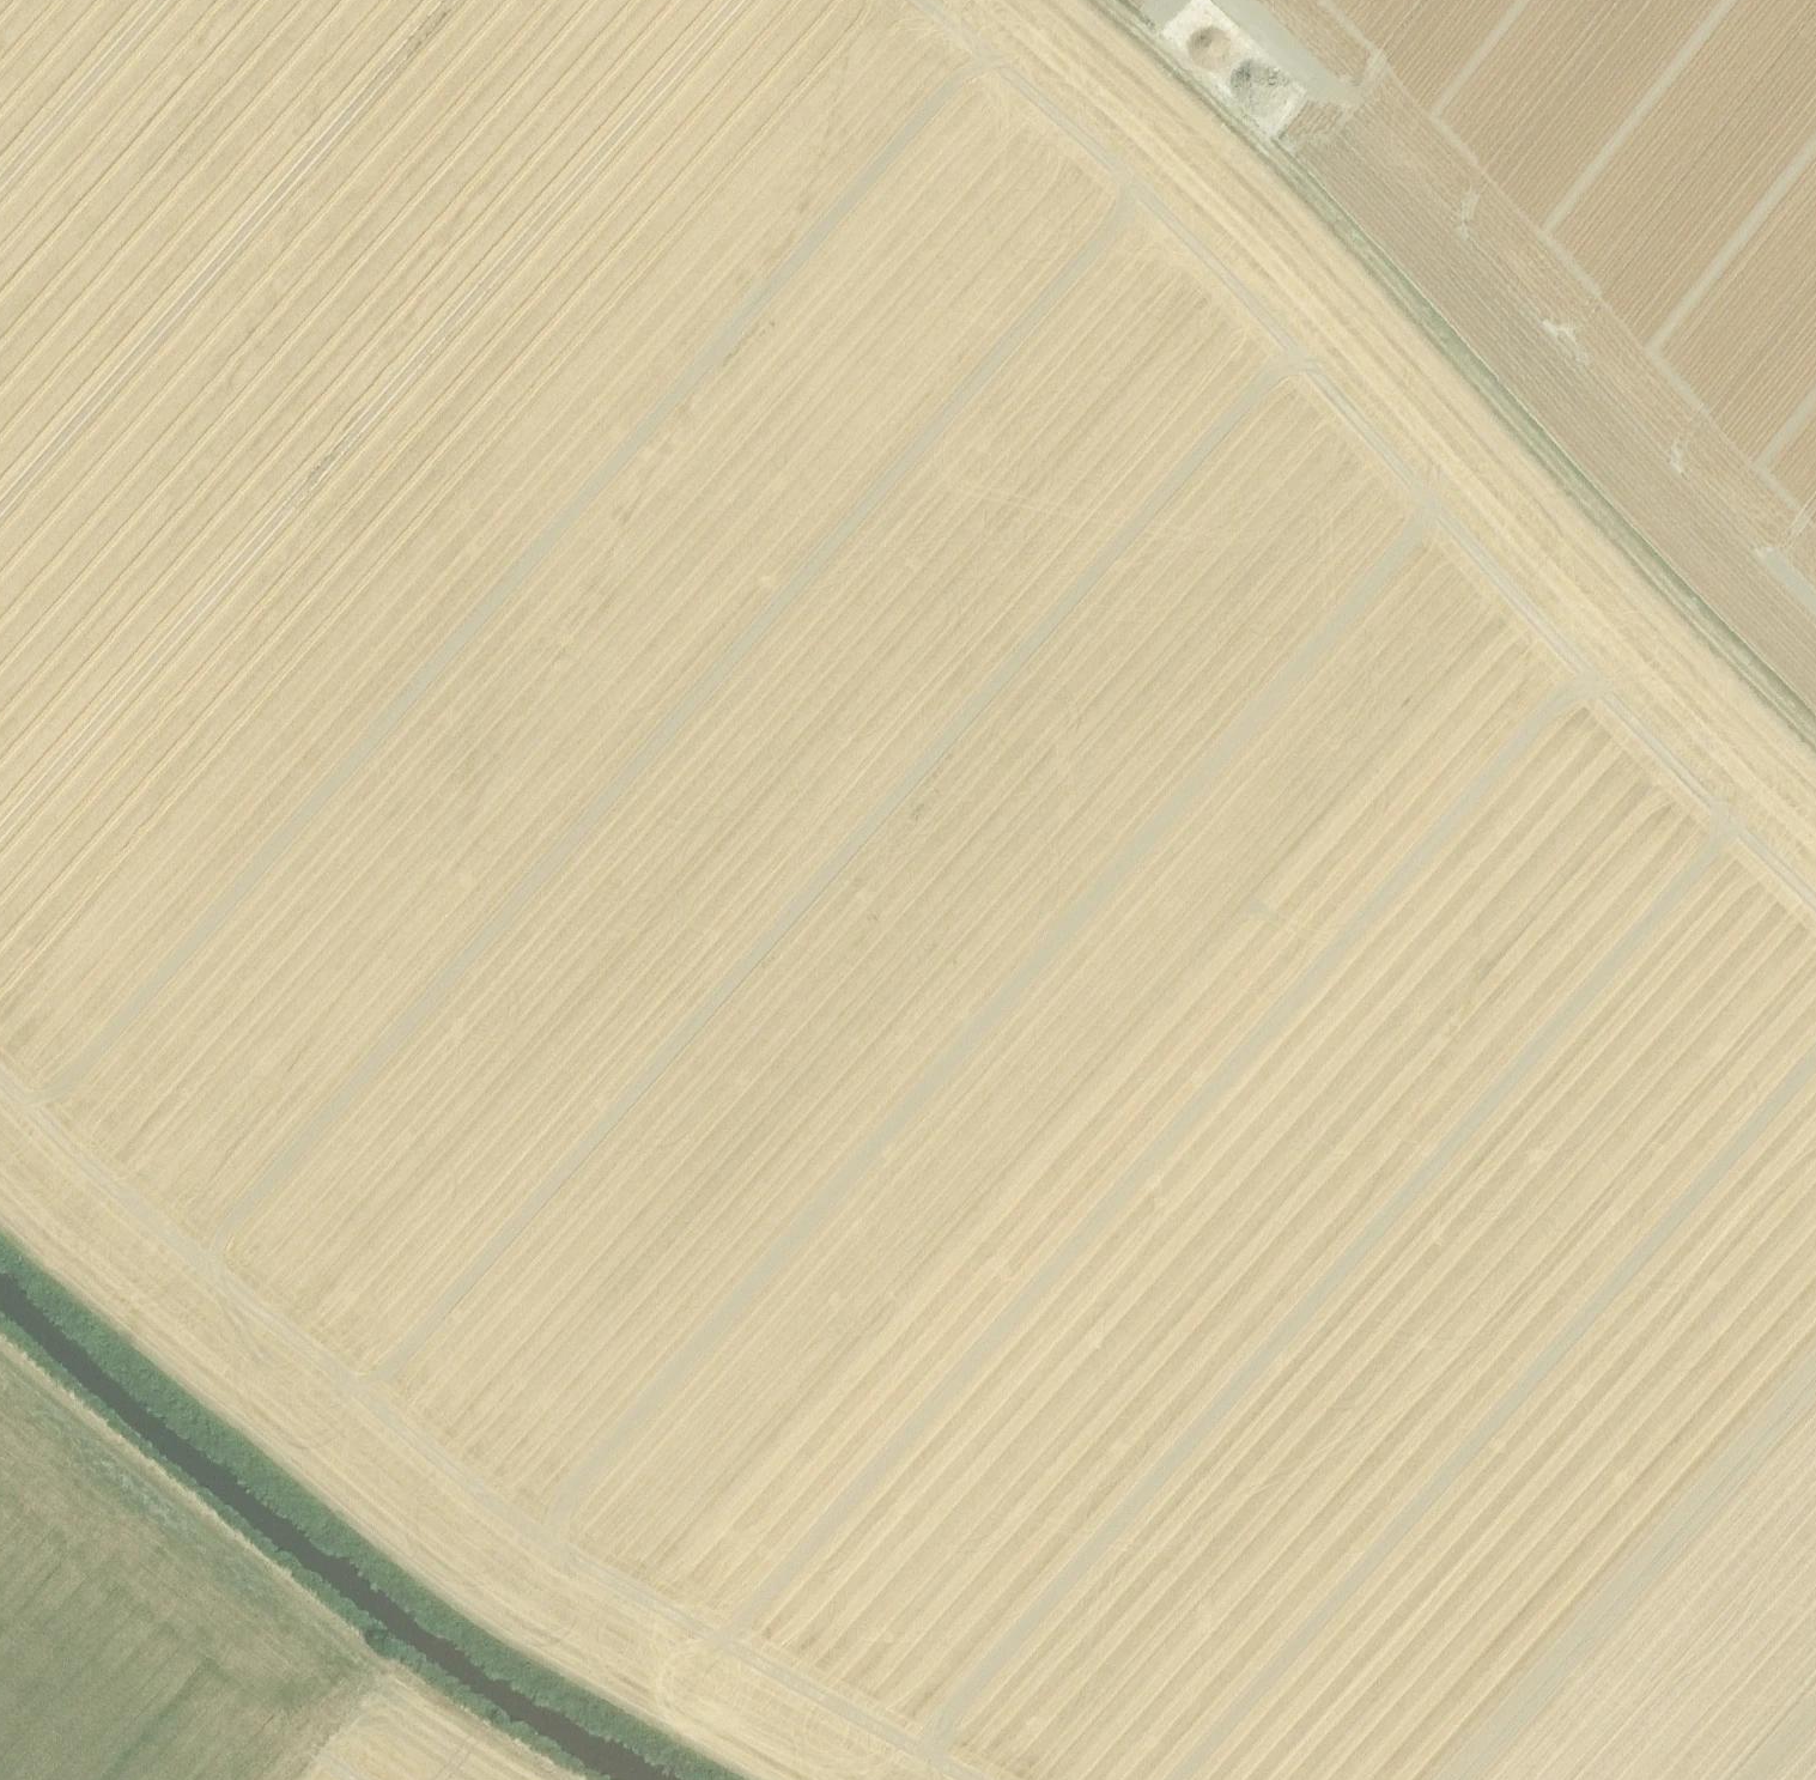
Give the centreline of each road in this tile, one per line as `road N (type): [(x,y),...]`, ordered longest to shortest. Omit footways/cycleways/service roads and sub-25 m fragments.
road 1 (track): [(1815,741),(1253,139),(1101,0)]

